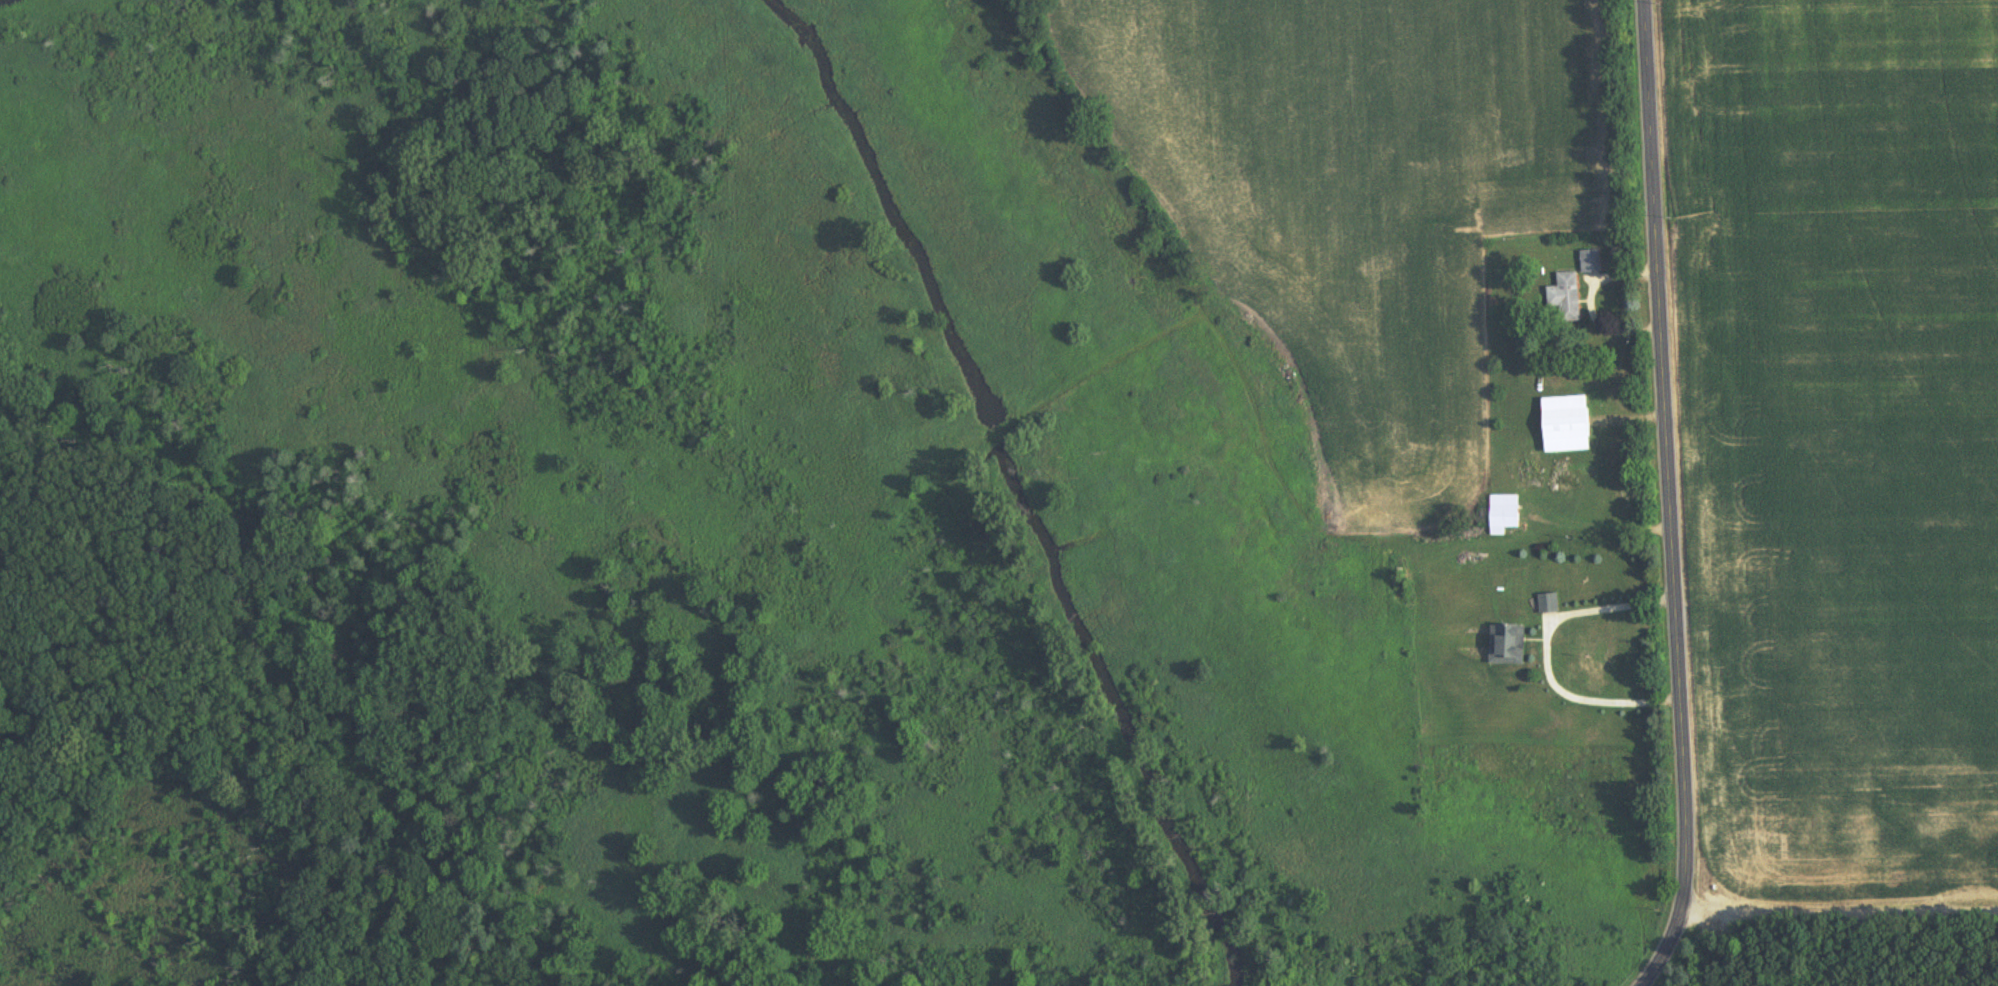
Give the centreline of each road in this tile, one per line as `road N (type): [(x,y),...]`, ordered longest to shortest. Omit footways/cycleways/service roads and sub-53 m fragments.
road 1 (residential): [(1646,0),(1689,915),(1677,951),(1646,985)]

